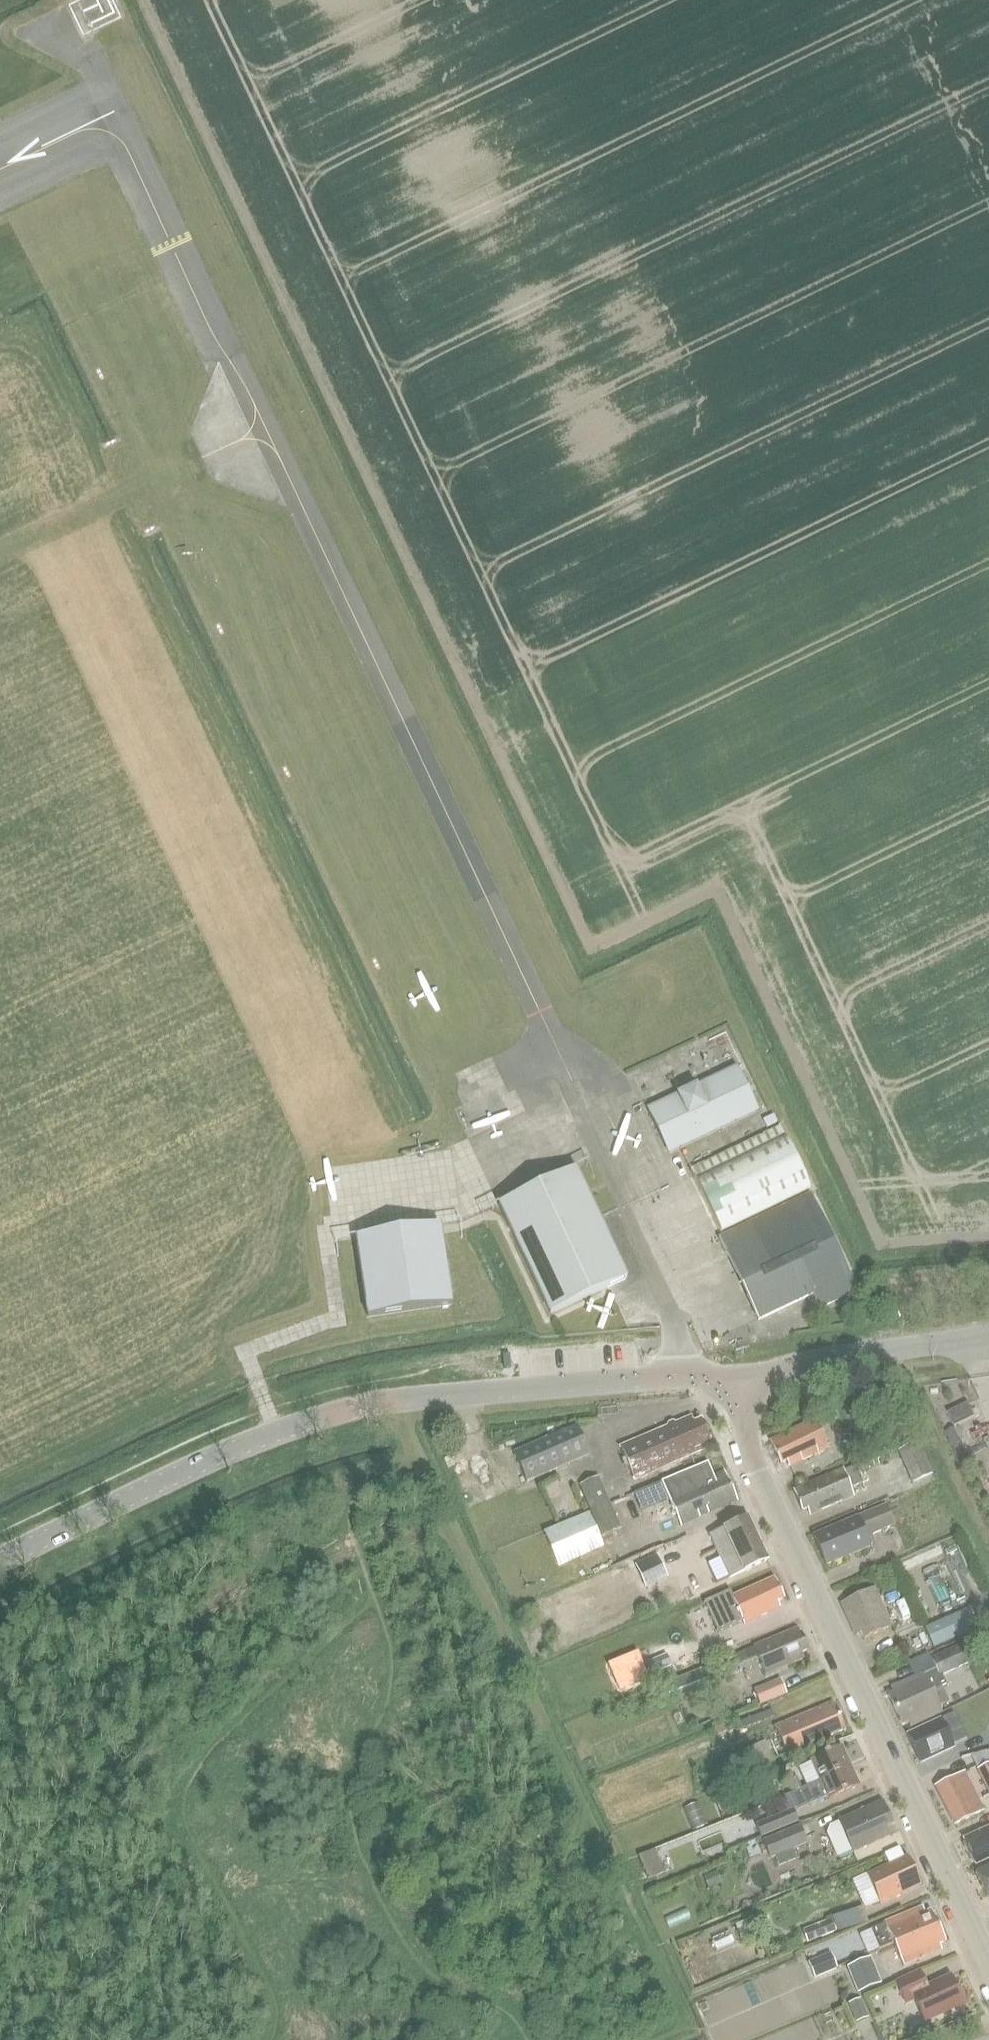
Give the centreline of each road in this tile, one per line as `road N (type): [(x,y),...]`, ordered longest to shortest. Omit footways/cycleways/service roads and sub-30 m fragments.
road 1 (unclassified): [(0,1564),(239,1448),(375,1406),(681,1374),(748,1389)]
road 2 (tertiary): [(988,1969),(761,1492),(744,1437),(748,1389)]
road 3 (tertiary): [(748,1389),(831,1356),(988,1335)]

